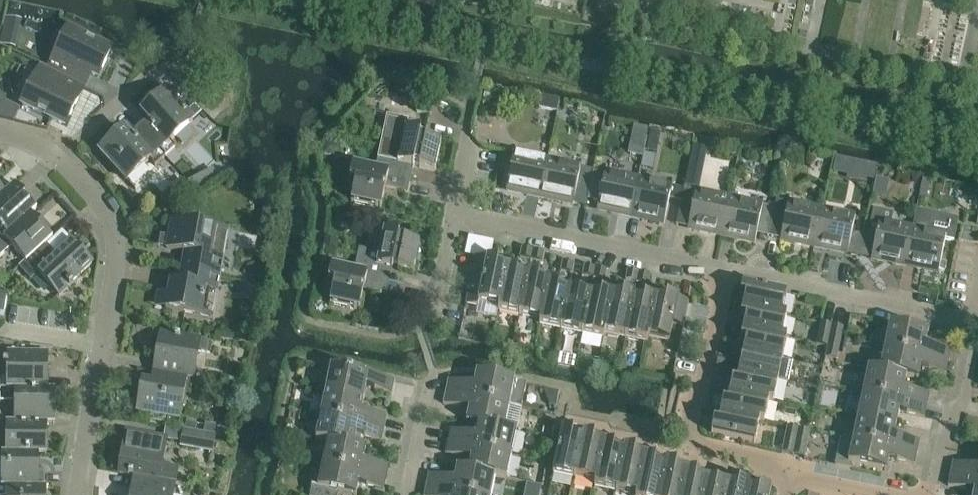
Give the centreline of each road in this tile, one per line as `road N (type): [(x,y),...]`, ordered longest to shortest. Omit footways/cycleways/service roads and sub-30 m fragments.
road 1 (residential): [(79,494),(117,244),(106,214),(59,159),(0,133)]
road 2 (residential): [(726,274),(454,215)]
road 3 (residential): [(793,477),(706,451),(696,439),(726,274)]
road 4 (residential): [(977,328),(726,274)]
road 5 (residential): [(931,494),(977,332)]
road 6 (residential): [(432,371),(406,494)]
road 7 (residential): [(454,215),(476,95)]

